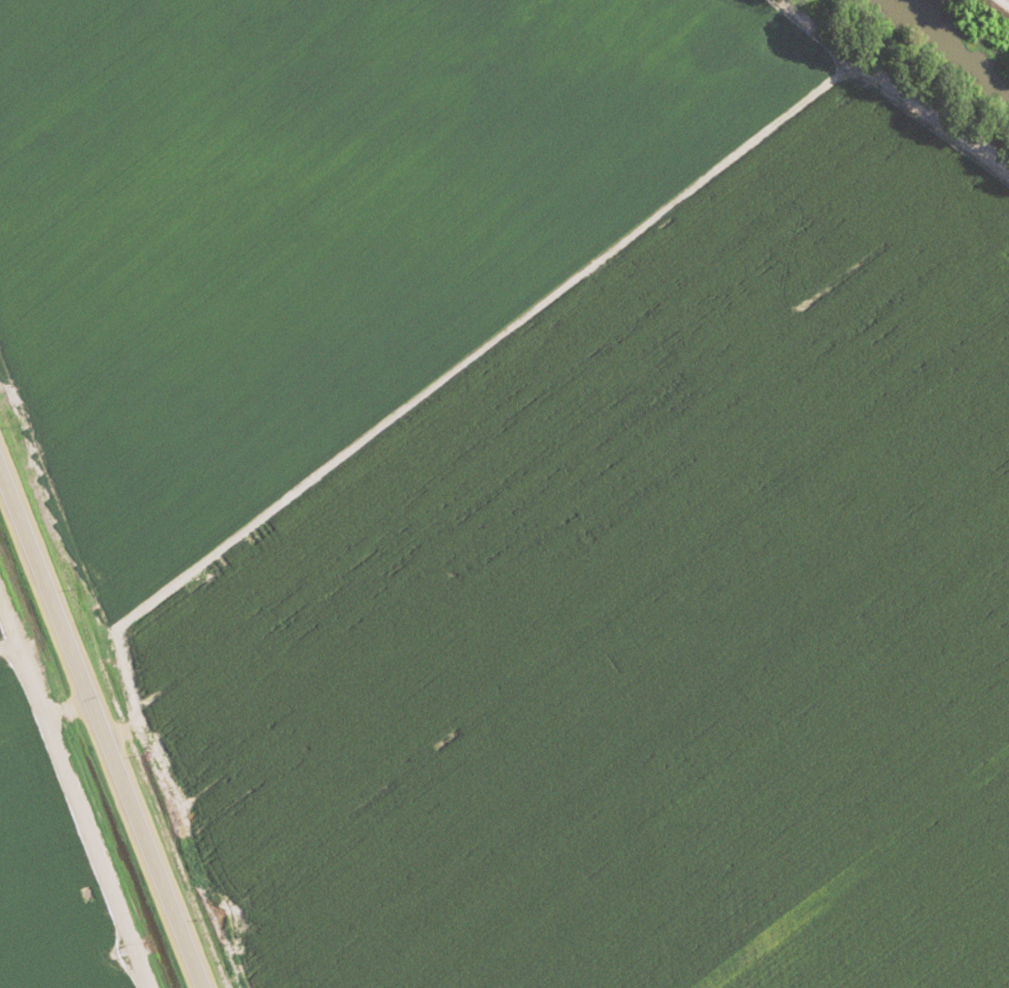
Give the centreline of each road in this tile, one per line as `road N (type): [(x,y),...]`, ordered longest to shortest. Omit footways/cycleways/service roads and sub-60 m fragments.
road 1 (trunk): [(0,484),(200,987)]
road 2 (track): [(781,0),(1008,169)]

